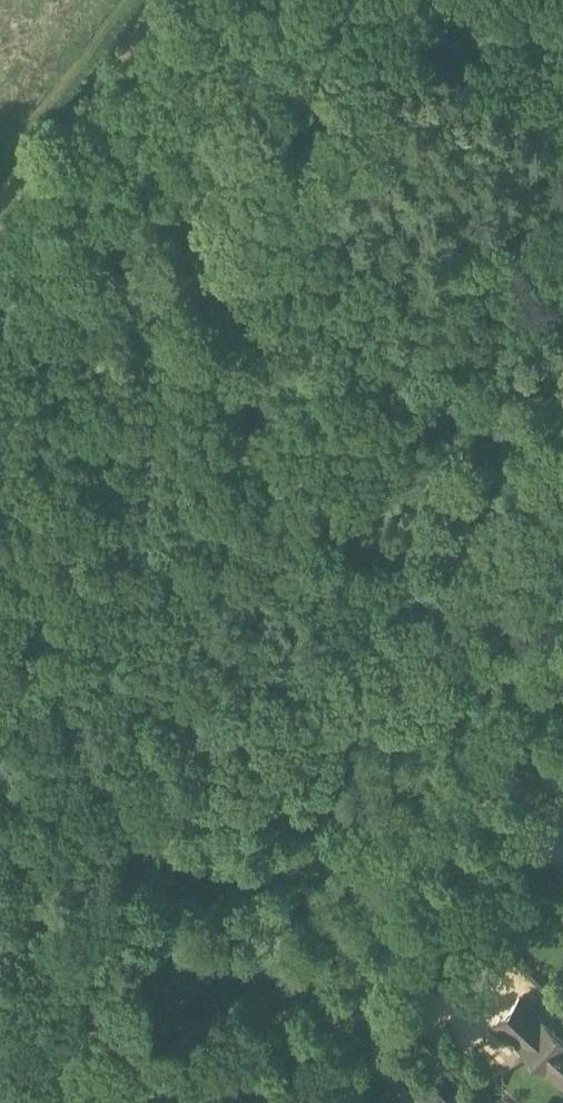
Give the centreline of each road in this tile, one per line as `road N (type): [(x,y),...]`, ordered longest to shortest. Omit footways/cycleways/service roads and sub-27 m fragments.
road 1 (tertiary): [(562,745),(236,1102)]

